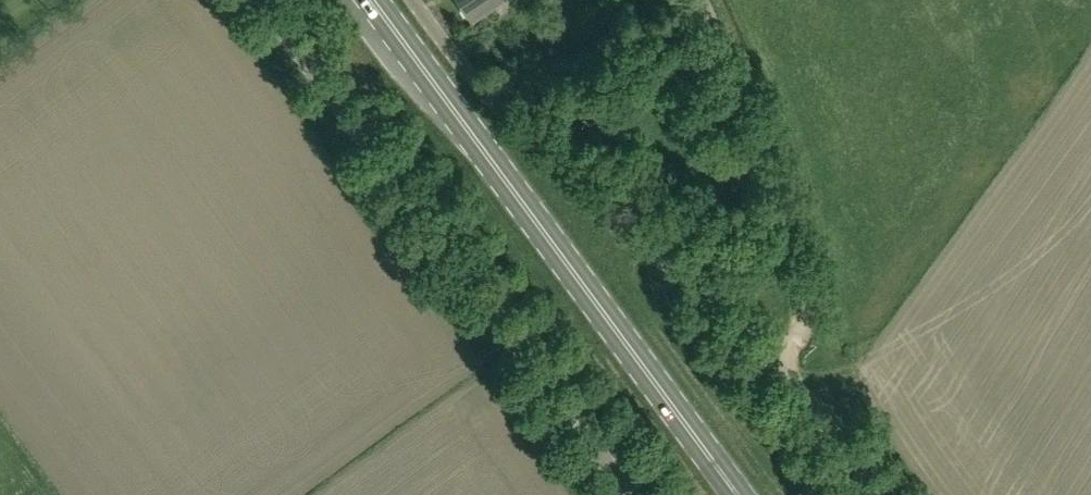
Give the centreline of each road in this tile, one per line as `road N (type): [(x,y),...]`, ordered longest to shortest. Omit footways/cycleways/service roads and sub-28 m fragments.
road 1 (unclassified): [(632,494),(263,0)]
road 2 (primary): [(740,494),(378,0)]
road 3 (unclassified): [(786,371),(550,158),(477,83),(418,0)]
road 4 (unclassified): [(786,371),(807,314),(793,231),(706,0)]
road 5 (unclassified): [(883,494),(786,371)]

